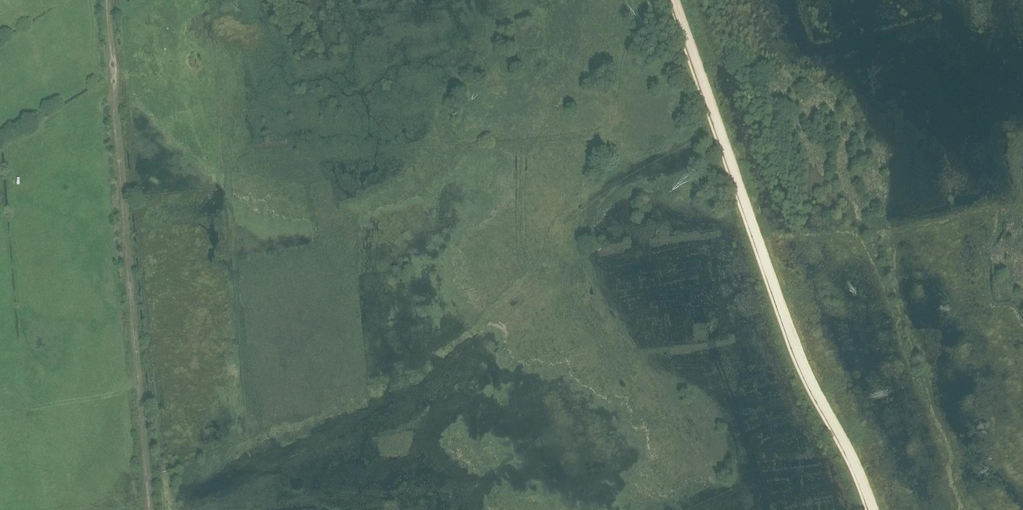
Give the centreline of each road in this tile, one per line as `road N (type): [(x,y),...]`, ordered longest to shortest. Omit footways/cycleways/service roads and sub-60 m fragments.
road 1 (track): [(675,0),(799,353),(873,509)]

